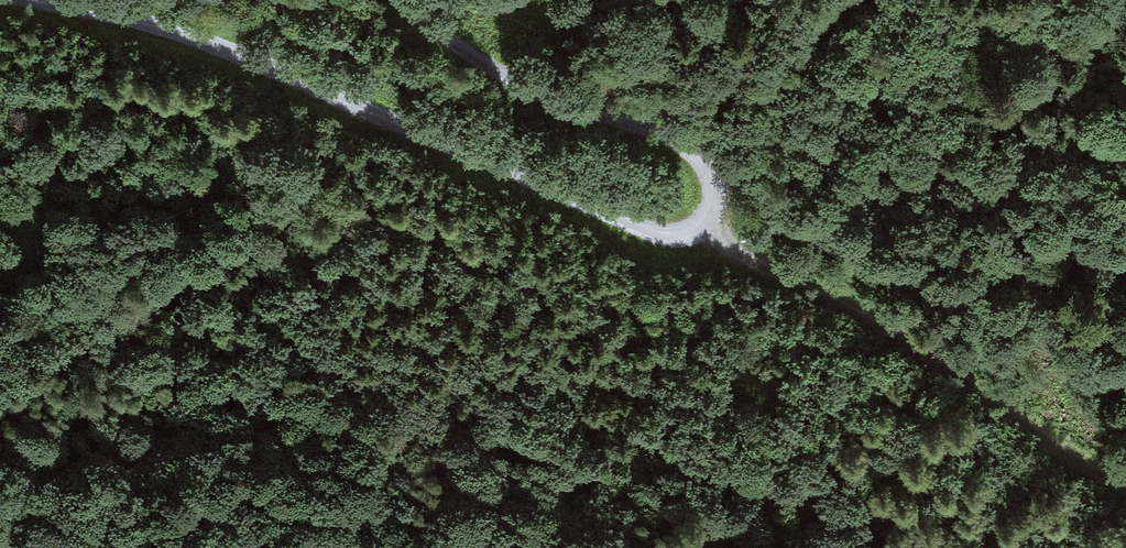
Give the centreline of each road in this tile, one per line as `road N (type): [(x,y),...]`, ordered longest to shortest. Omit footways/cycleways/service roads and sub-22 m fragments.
road 1 (unclassified): [(16,0),(166,33),(647,229),(683,234),(718,211),(722,179),(700,150),(513,78),(405,0)]
road 2 (track): [(700,225),(1007,399),(1102,478),(1125,482)]

